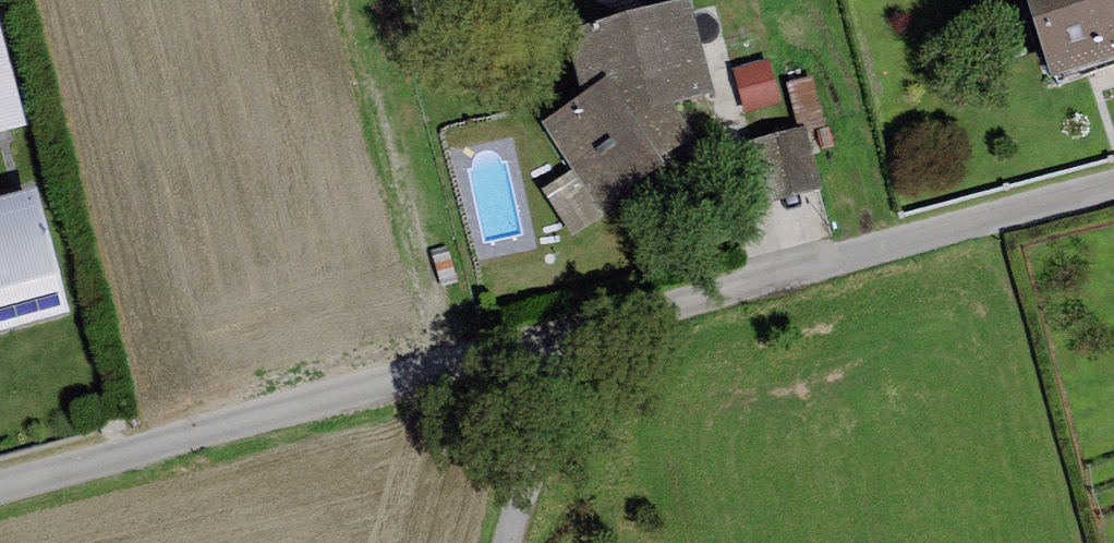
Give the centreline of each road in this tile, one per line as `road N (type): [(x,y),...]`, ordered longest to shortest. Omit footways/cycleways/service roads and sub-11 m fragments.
road 1 (unclassified): [(561,341),(0,493)]
road 2 (unclassified): [(1113,190),(561,341)]
road 3 (unclassified): [(505,542),(561,341)]

